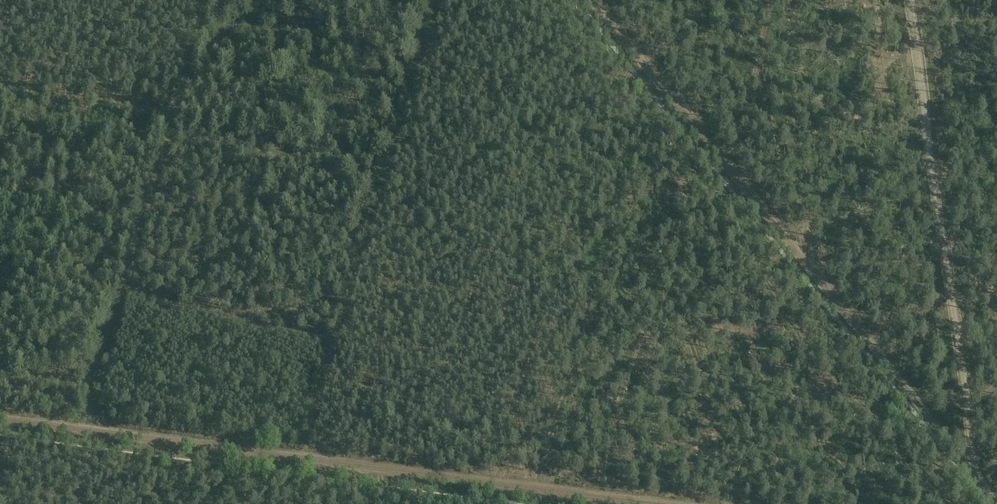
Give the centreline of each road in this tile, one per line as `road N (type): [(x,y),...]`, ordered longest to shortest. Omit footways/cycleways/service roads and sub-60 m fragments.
road 1 (track): [(0,418),(659,503)]
road 2 (track): [(972,469),(589,0)]
road 3 (track): [(972,469),(913,0)]

